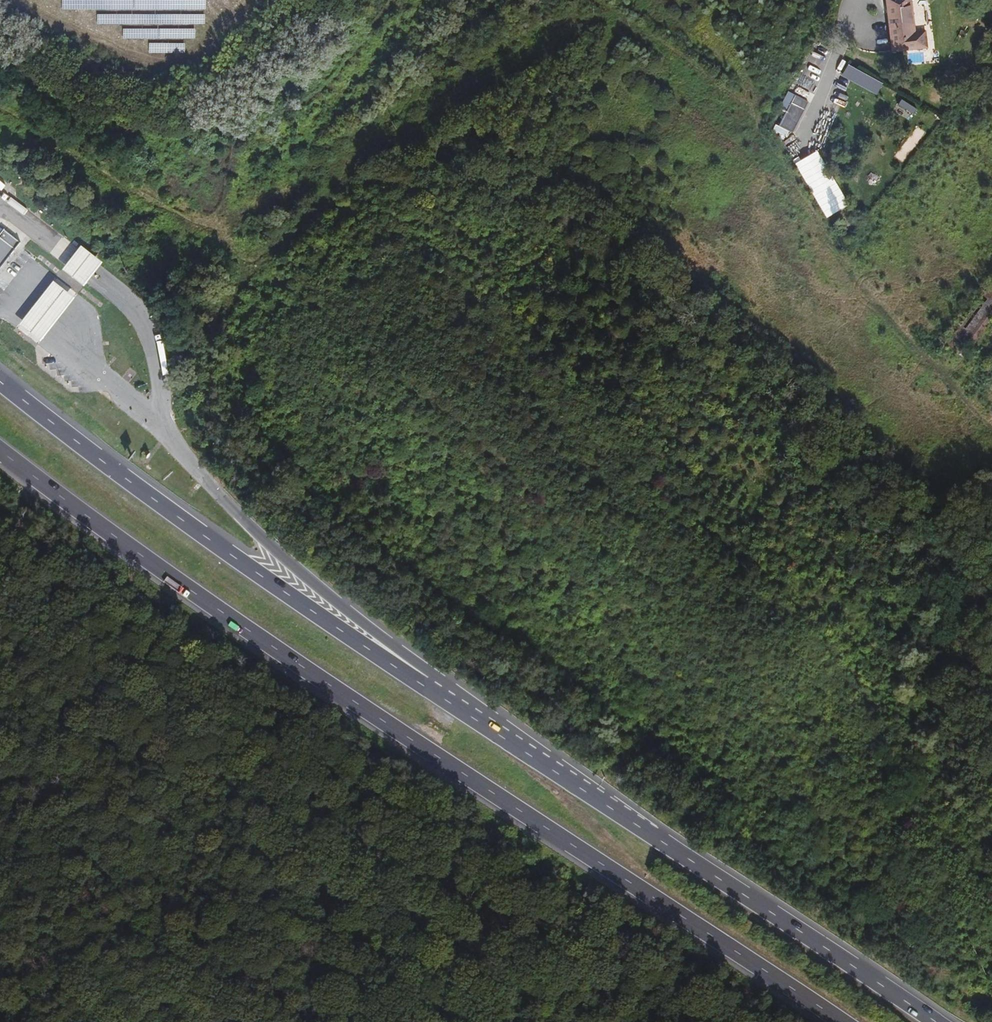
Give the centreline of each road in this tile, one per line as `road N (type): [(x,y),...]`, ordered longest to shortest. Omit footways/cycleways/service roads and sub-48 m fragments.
road 1 (trunk): [(0,451),(304,668),(839,1021)]
road 2 (trunk): [(933,1021),(428,686)]
road 3 (track): [(594,0),(692,61),(781,163),(903,328),(991,423)]
road 4 (trunk): [(428,686),(278,590),(0,380)]
road 5 (trunk): [(428,686),(424,670),(234,517),(163,432)]
road 6 (track): [(244,256),(504,462)]
road 7 (track): [(222,209),(201,221),(139,200),(0,108)]

